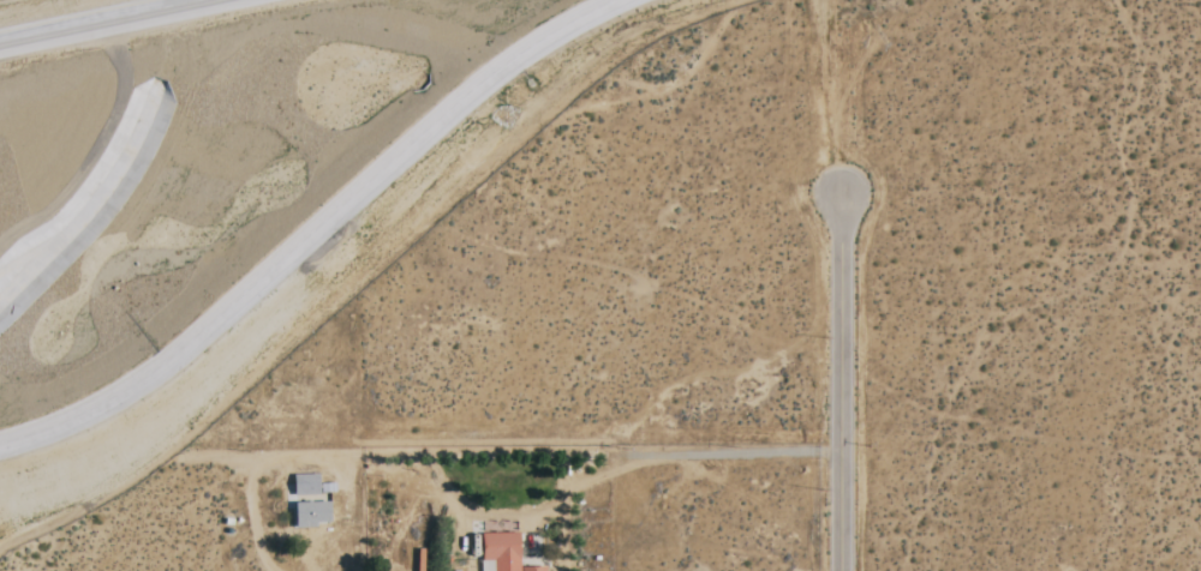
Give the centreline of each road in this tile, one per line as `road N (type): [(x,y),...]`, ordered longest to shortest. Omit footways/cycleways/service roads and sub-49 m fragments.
road 1 (motorway): [(0,446),(80,419),(161,369),(474,89),(613,0)]
road 2 (residential): [(840,570),(839,198)]
road 3 (motorway): [(0,41),(198,0)]

